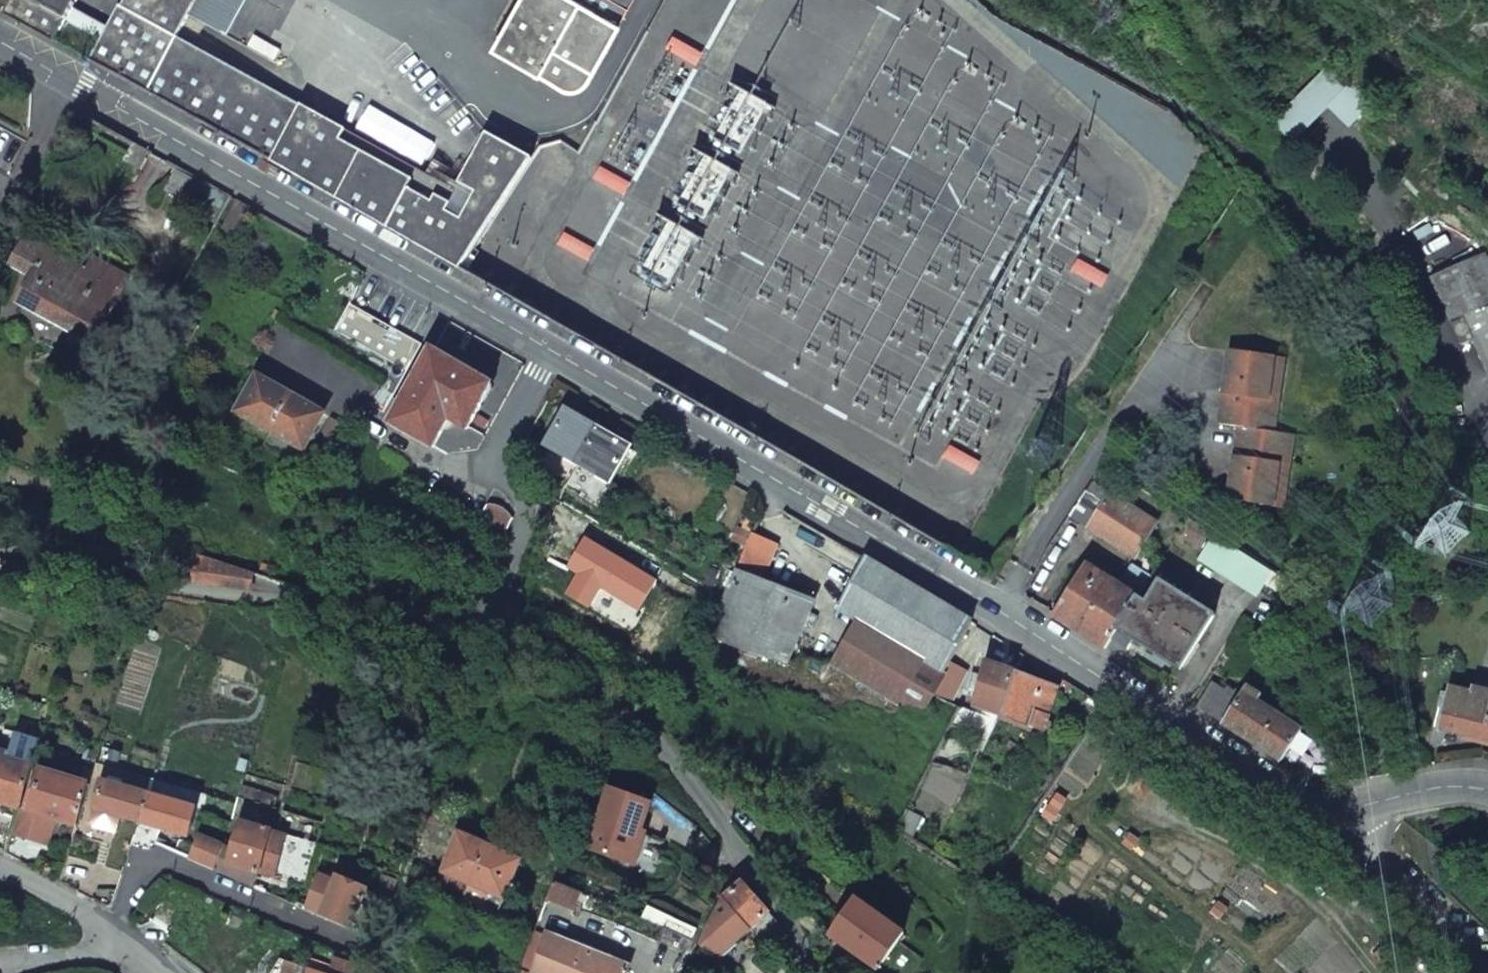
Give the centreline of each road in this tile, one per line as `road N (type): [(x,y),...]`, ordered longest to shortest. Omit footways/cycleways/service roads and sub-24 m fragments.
road 1 (tertiary): [(547,361),(1321,810)]
road 2 (tertiary): [(0,42),(547,361)]
road 3 (residential): [(495,619),(378,613),(47,570),(0,577)]
road 4 (residential): [(495,619),(553,641),(687,765),(820,972)]
road 5 (residential): [(547,361),(494,466),(536,503),(495,619)]
road 6 (unclassified): [(1487,972),(1321,810)]
road 7 (tertiary): [(1321,810),(1445,792),(1487,795)]
road 8 (residential): [(0,863),(122,942)]

